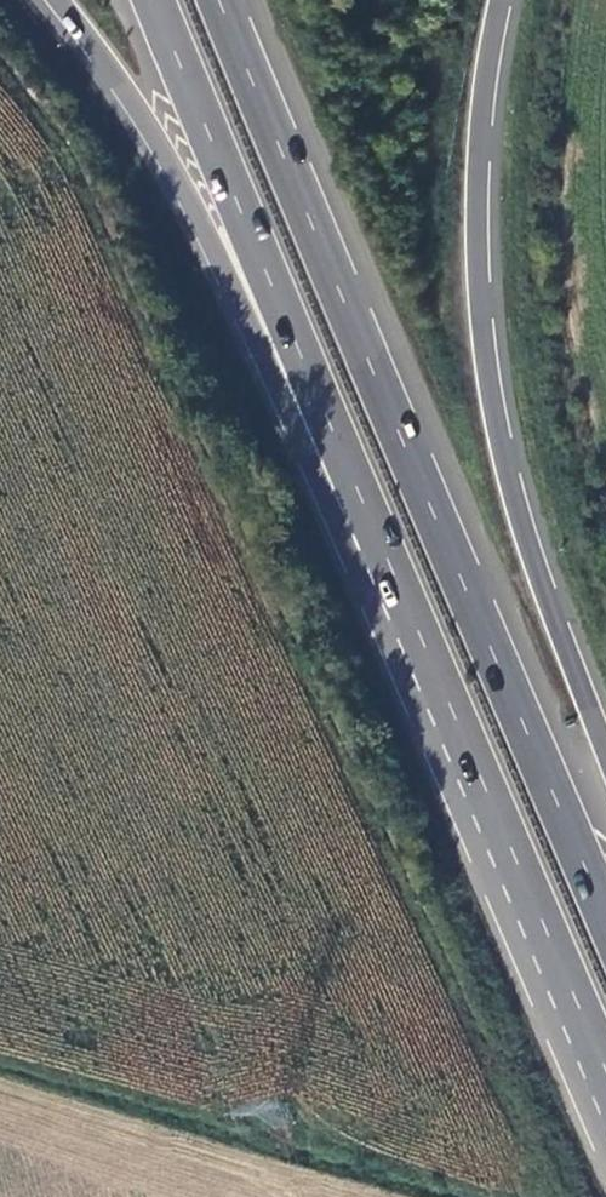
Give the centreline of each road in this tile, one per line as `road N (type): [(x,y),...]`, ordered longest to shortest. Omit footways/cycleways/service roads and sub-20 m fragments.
road 1 (trunk): [(605,908),(207,0)]
road 2 (trunk): [(605,752),(526,537),(488,384),(477,164),(501,0)]
road 3 (trunk): [(366,517),(605,1074)]
road 4 (trunk): [(56,0),(188,197),(292,424),(366,517)]
road 5 (trunk): [(153,0),(366,517)]

